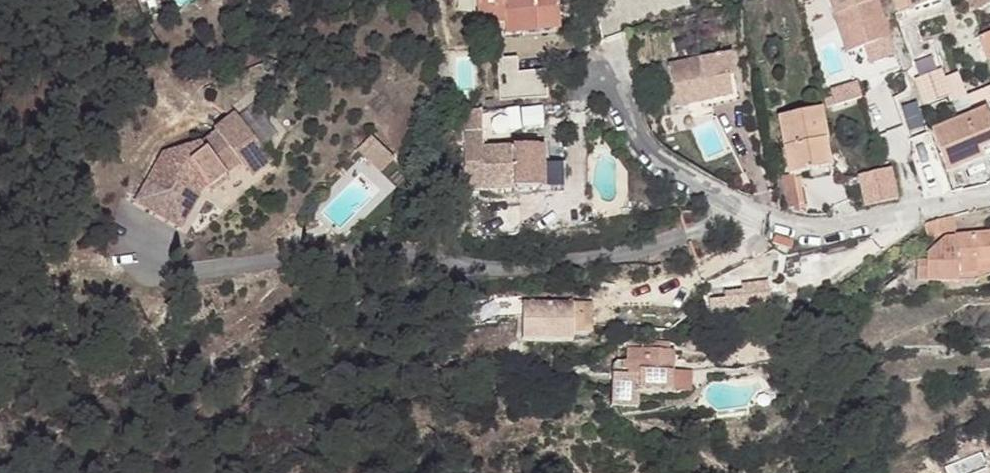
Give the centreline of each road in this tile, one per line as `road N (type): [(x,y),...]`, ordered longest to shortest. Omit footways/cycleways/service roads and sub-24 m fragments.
road 1 (residential): [(989,193),(805,235),(654,163),(629,108),(620,59)]

